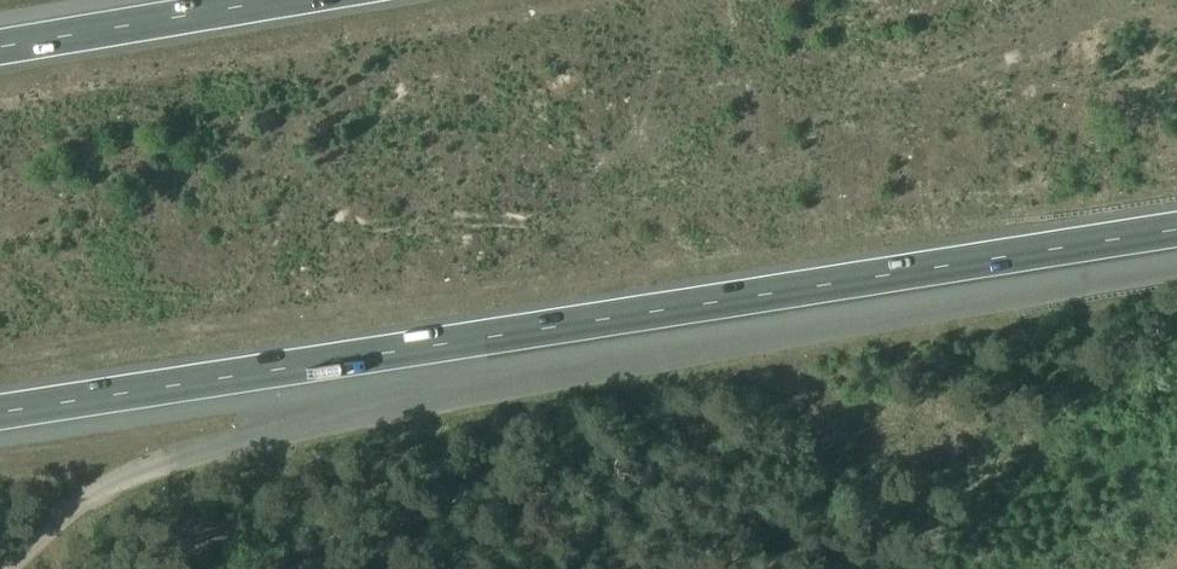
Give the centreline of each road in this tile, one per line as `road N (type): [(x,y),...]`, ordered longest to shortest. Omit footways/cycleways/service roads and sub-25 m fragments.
road 1 (motorway): [(0,412),(1176,231)]
road 2 (motorway): [(278,0),(0,47)]

